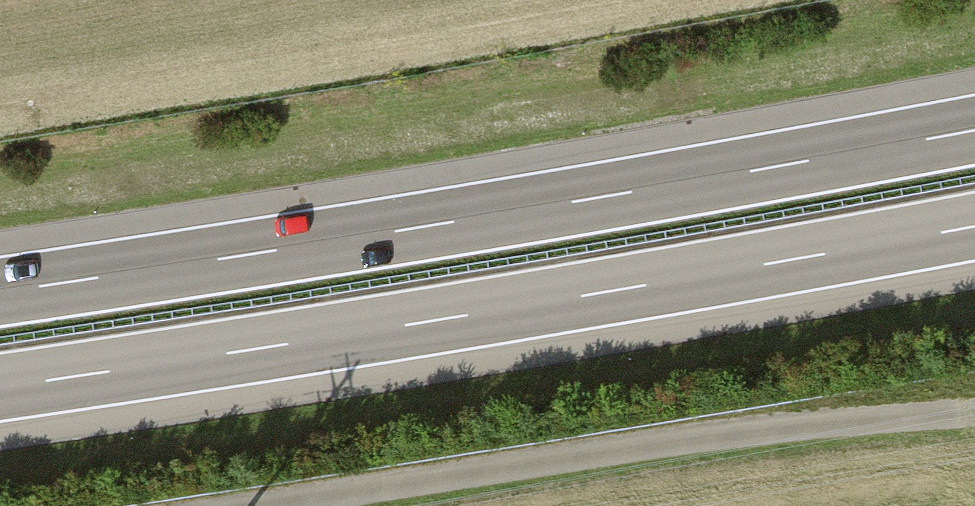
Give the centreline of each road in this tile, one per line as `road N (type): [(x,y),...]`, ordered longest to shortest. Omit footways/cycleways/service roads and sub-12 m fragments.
road 1 (motorway): [(0,387),(488,313),(974,225)]
road 2 (motorway): [(974,130),(0,292)]
road 3 (track): [(251,505),(566,461),(974,417)]

